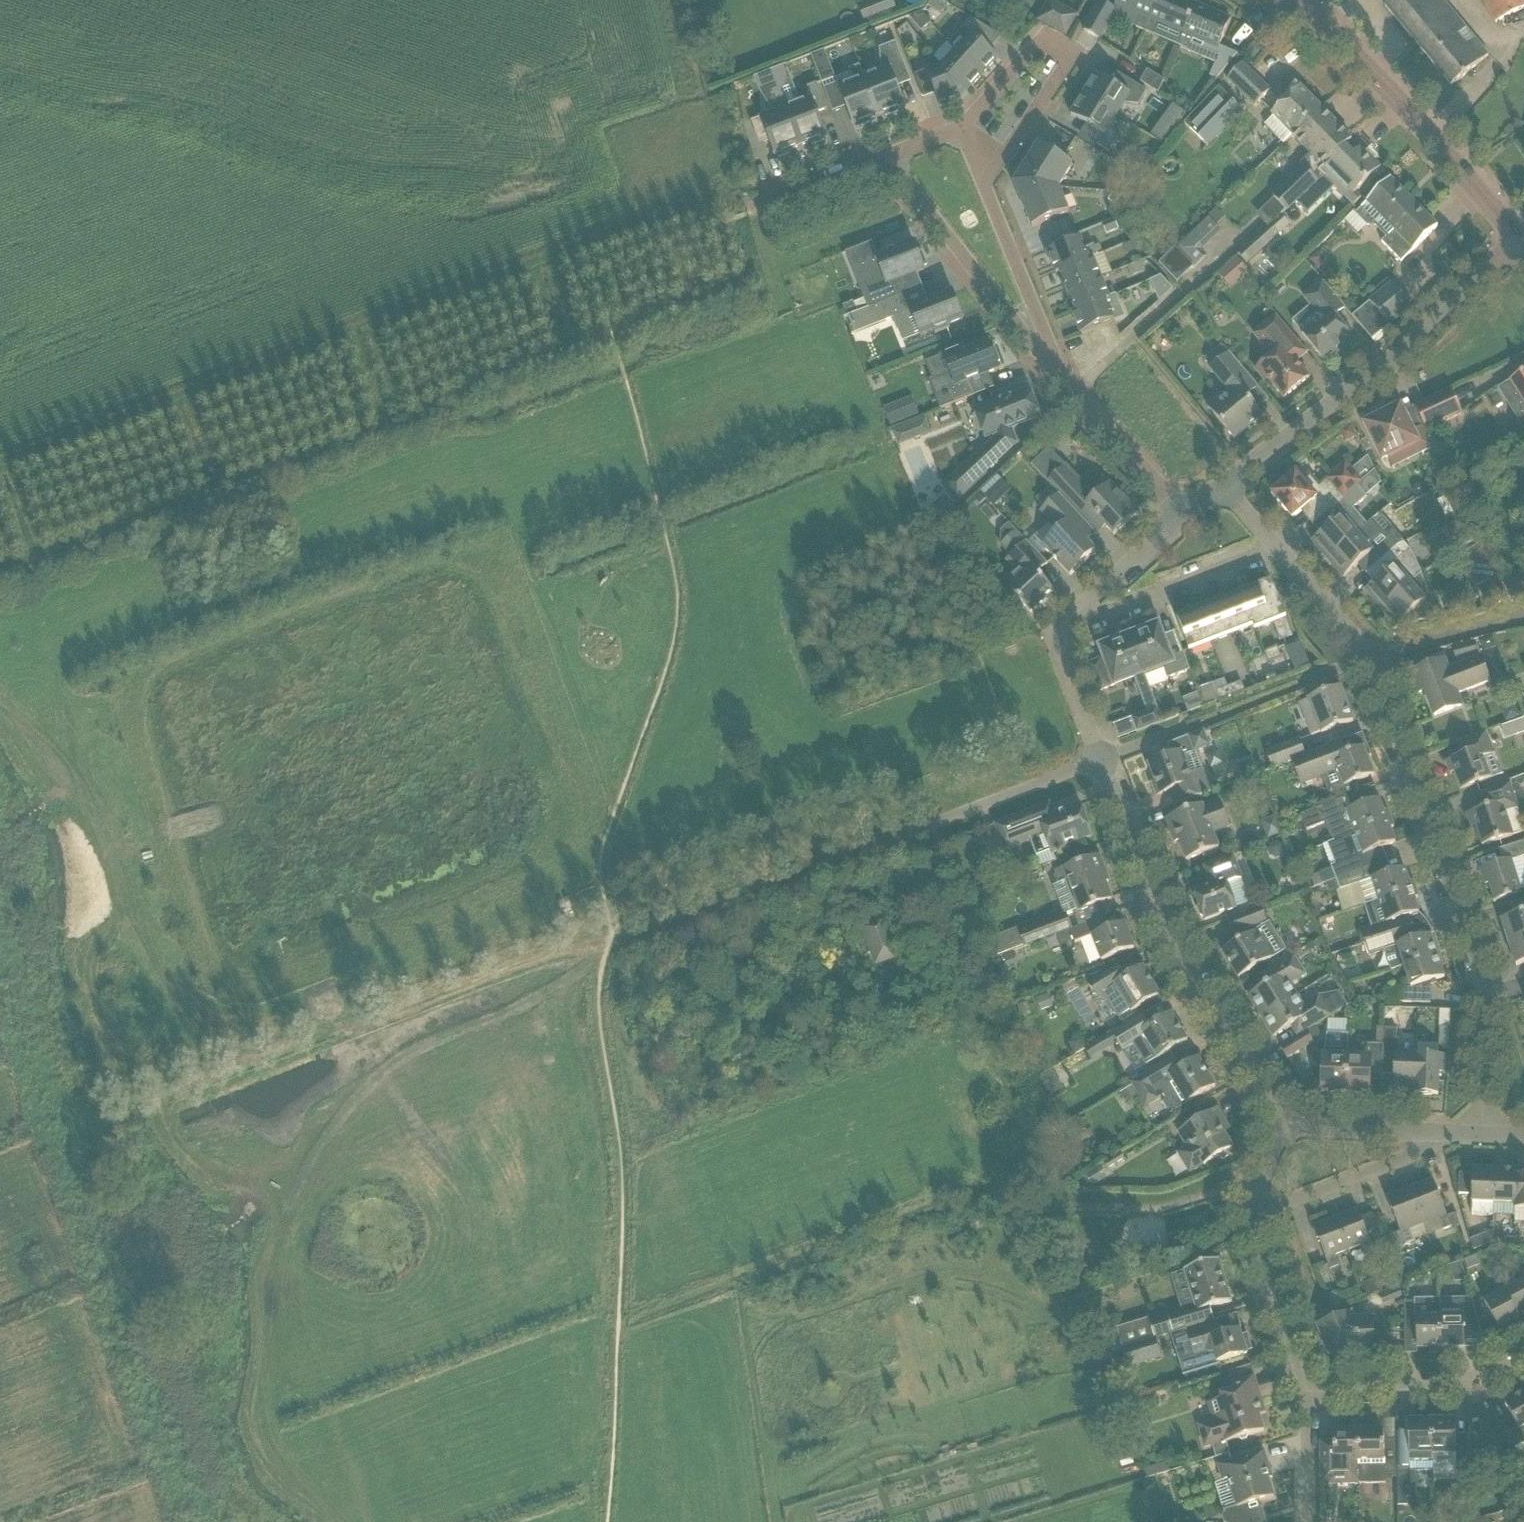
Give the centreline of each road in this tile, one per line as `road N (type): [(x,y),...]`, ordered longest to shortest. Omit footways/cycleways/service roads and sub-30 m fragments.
road 1 (track): [(0,472),(566,251),(596,269)]
road 2 (residential): [(1485,1133),(1477,954),(1368,659)]
road 3 (residential): [(1280,1123),(1172,937),(1103,756)]
road 4 (residential): [(1224,486),(1383,368),(1519,244)]
road 5 (tertiary): [(1519,244),(1418,109),(1302,0)]
road 6 (track): [(908,834),(607,948)]
road 7 (residential): [(962,125),(1040,39),(1073,58),(984,184)]
road 8 (track): [(350,1031),(220,1035),(170,999),(124,905)]
road 9 (residential): [(1058,375),(884,156)]
road 10 (track): [(607,948),(556,949),(350,1031)]
road 11 (track): [(124,905),(115,863),(75,775),(0,697)]
road 12 (residential): [(1055,631),(1275,545)]
road 13 (residential): [(1307,1393),(1474,1392),(1523,1366)]
road 14 (unclassified): [(908,834),(1103,756)]
road 15 (residential): [(1438,1131),(1434,1145),(1255,1211)]
road 16 (residential): [(984,184),(1058,375)]
road 17 (track): [(350,1031),(163,1108)]
road 18 (residential): [(1307,1393),(1249,1234),(1255,1211)]
road 19 (residential): [(1187,517),(1058,375)]
road 20 (residential): [(1055,631),(1187,517)]
road 21 (residential): [(1280,1123),(1438,1131)]
road 22 (unclassified): [(1368,659),(1521,622)]
road 23 (residential): [(1368,659),(1357,636),(1275,545)]
road 24 (residential): [(759,204),(884,156)]
road 25 (residential): [(1103,756),(1055,631)]
road 26 (residential): [(1308,1521),(1307,1393)]

